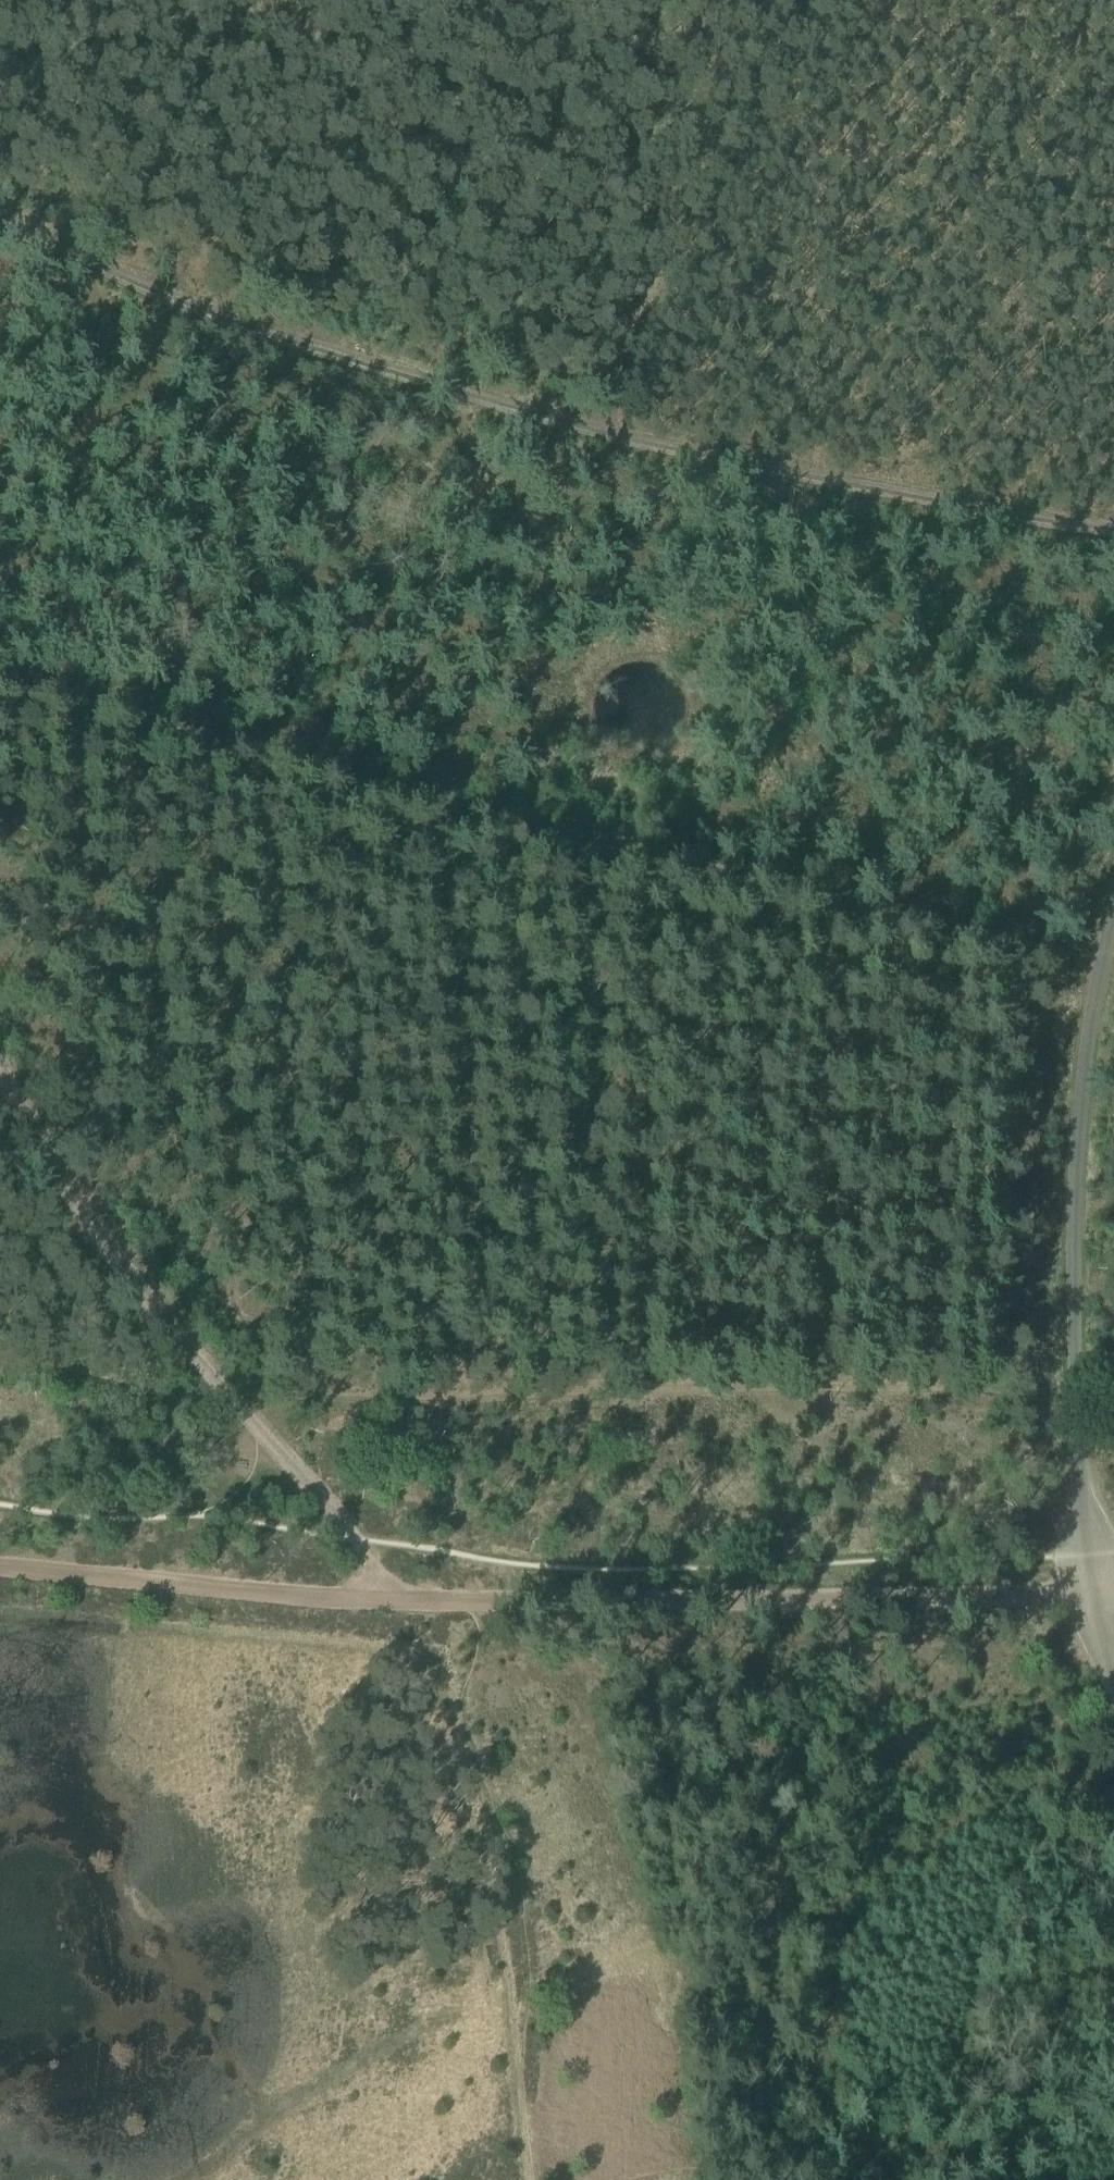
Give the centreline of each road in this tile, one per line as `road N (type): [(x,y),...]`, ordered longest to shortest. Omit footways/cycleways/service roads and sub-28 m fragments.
road 1 (track): [(1113,530),(899,496),(550,421),(329,356),(0,212)]
road 2 (track): [(0,691),(905,908),(1106,942)]
road 3 (track): [(386,1600),(1094,1593)]
road 4 (track): [(0,1059),(68,1198),(223,1392),(356,1541)]
road 5 (track): [(0,1567),(386,1600)]
road 6 (track): [(0,1361),(223,1392)]

